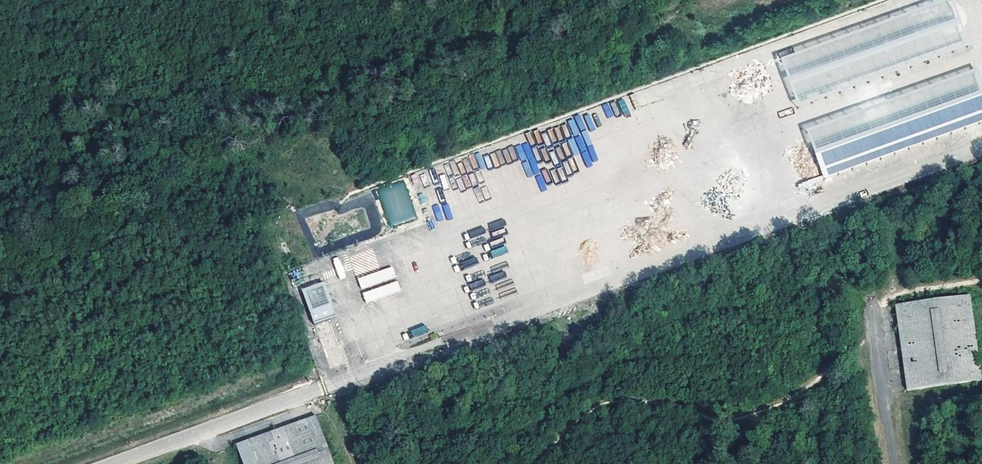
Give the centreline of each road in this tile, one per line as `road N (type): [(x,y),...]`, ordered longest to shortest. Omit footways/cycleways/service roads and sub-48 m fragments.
road 1 (unclassified): [(112,463),(324,386)]
road 2 (unclassified): [(893,463),(875,329)]

